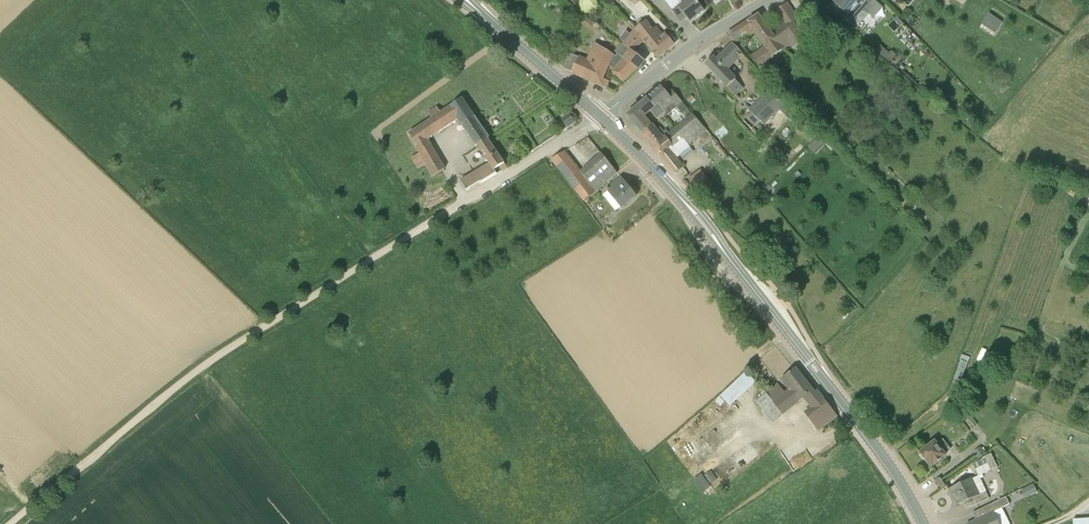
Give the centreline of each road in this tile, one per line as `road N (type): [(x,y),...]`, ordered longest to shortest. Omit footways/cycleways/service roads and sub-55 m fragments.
road 1 (track): [(10,523),(198,369),(448,211)]
road 2 (secondary): [(924,523),(881,452),(692,210),(602,116)]
road 3 (unclassified): [(602,116),(704,36),(767,0)]
road 4 (unclassified): [(448,211),(602,116)]
road 5 (secondary): [(602,116),(466,0)]

